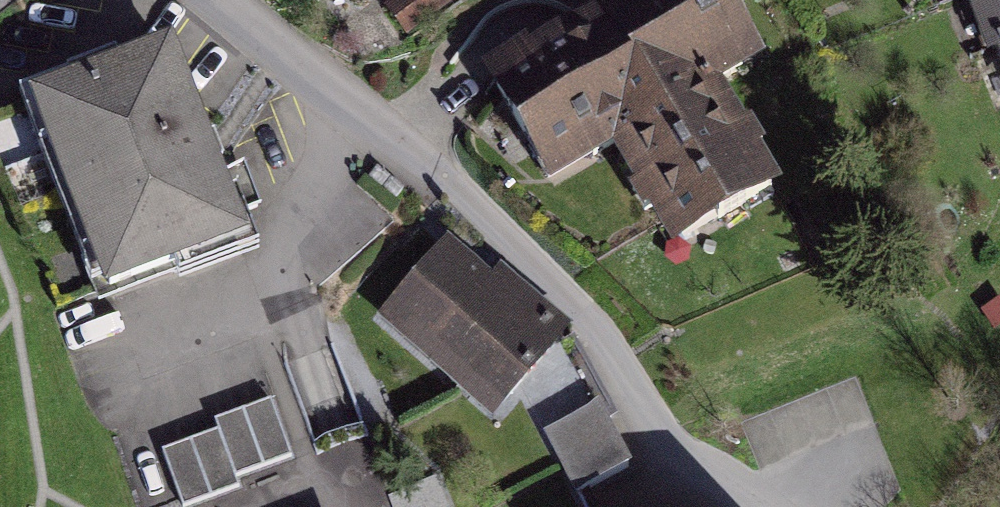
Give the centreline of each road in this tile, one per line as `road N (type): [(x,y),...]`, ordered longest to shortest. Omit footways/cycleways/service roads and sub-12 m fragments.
road 1 (residential): [(237,0),(585,313),(680,459),(752,506)]

